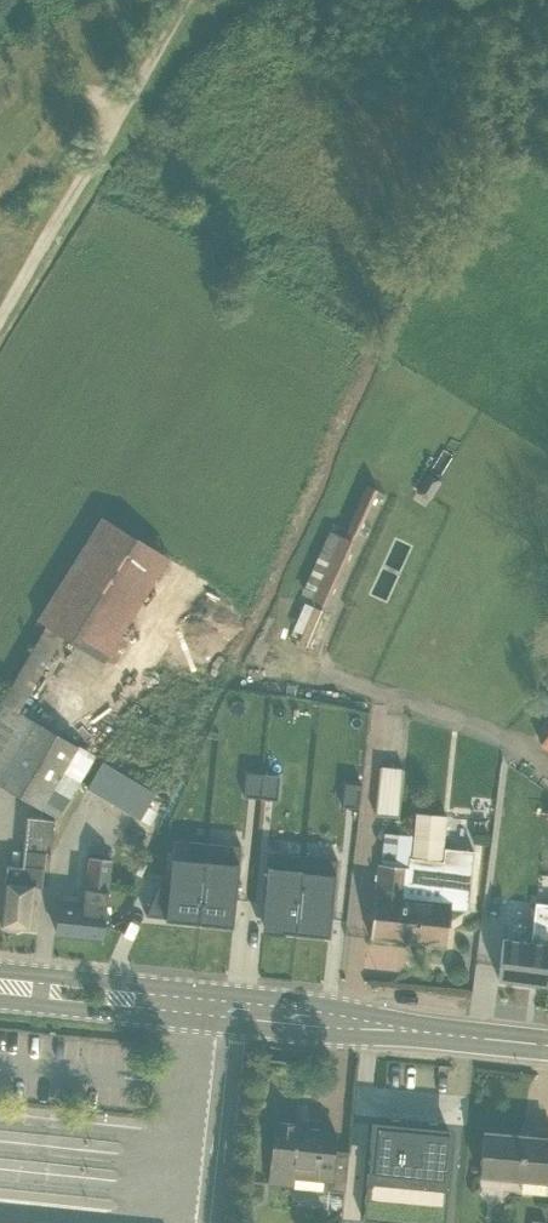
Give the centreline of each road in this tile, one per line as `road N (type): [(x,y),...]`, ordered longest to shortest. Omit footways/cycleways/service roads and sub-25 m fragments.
road 1 (secondary): [(547,1045),(0,987)]
road 2 (track): [(185,0),(0,321)]

